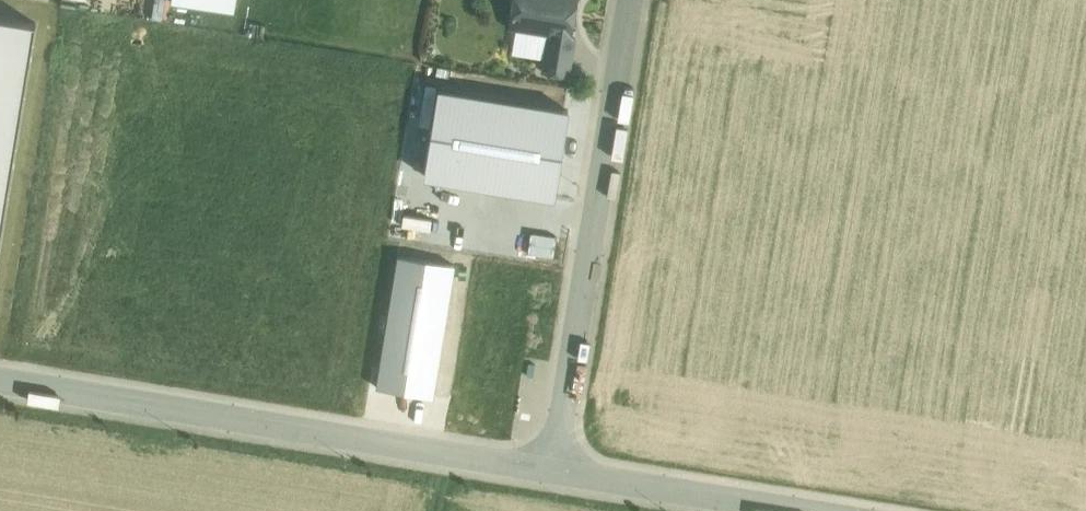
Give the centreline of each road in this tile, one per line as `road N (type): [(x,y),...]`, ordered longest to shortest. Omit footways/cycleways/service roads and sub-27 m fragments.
road 1 (residential): [(557,468),(0,381)]
road 2 (residential): [(619,86),(557,468)]
road 3 (residential): [(824,510),(557,468)]

